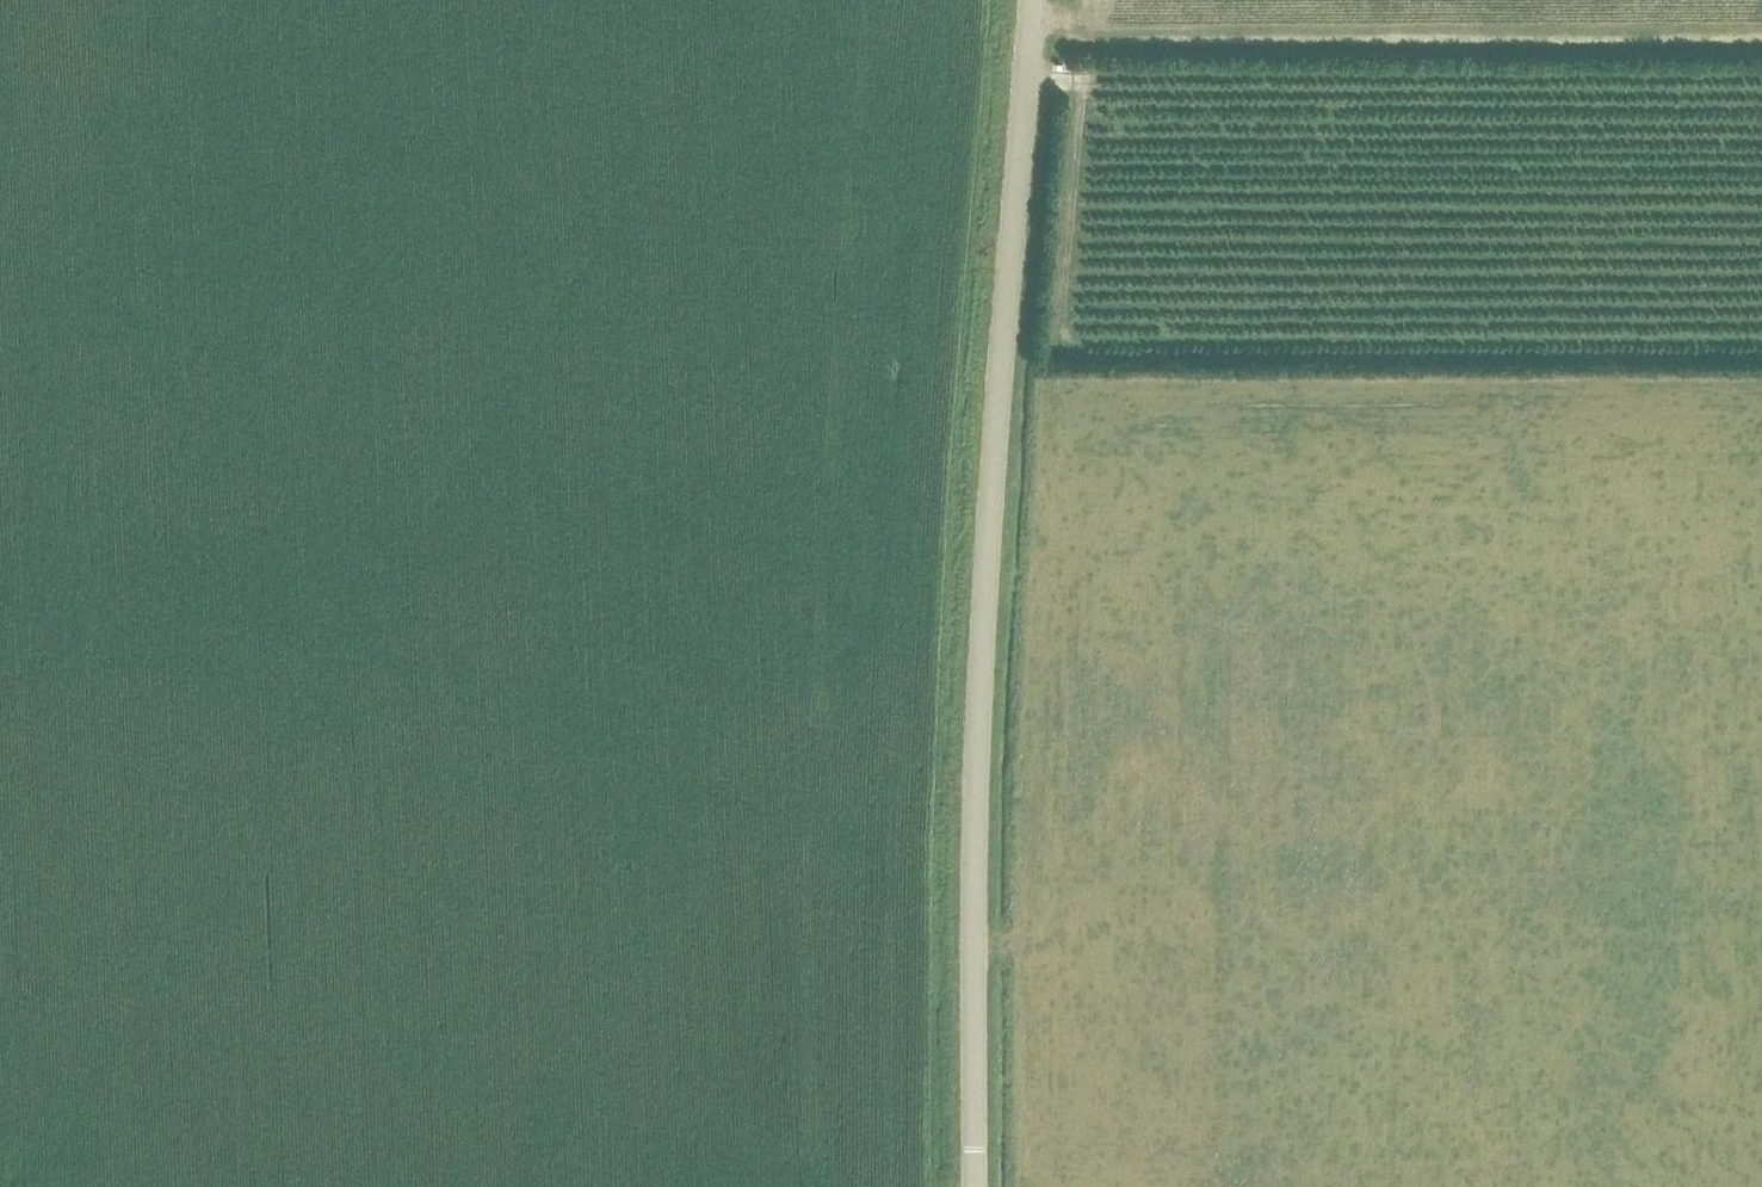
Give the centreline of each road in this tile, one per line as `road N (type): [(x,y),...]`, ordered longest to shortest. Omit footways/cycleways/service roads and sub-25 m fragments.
road 1 (unclassified): [(975,1186),(976,820),(996,450),(1036,0)]

